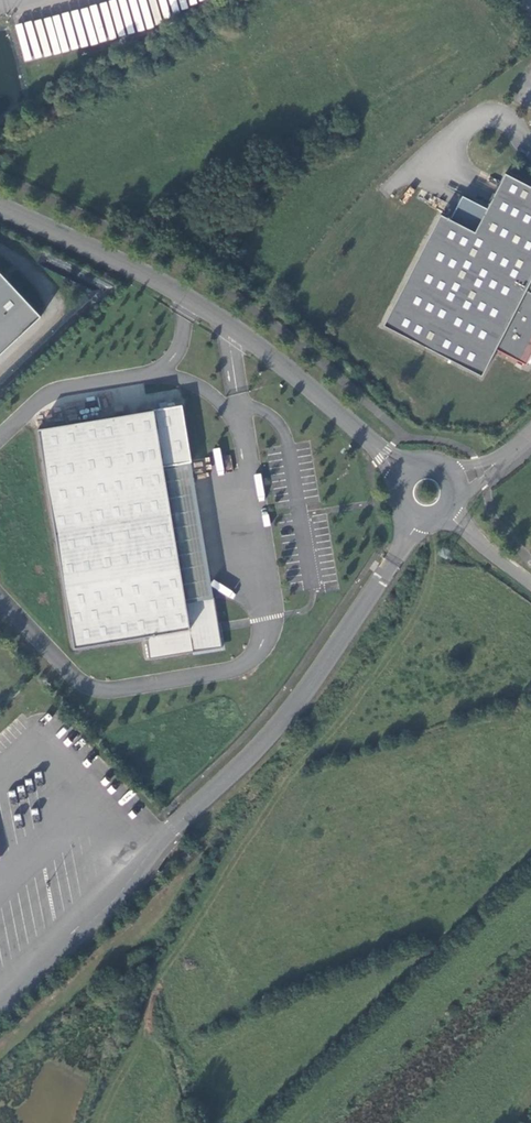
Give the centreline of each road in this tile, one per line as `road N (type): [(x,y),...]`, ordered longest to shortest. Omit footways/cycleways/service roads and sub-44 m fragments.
road 1 (unclassified): [(0,1004),(261,743),(415,523)]
road 2 (tertiary): [(405,469),(275,360),(173,290),(0,207)]

